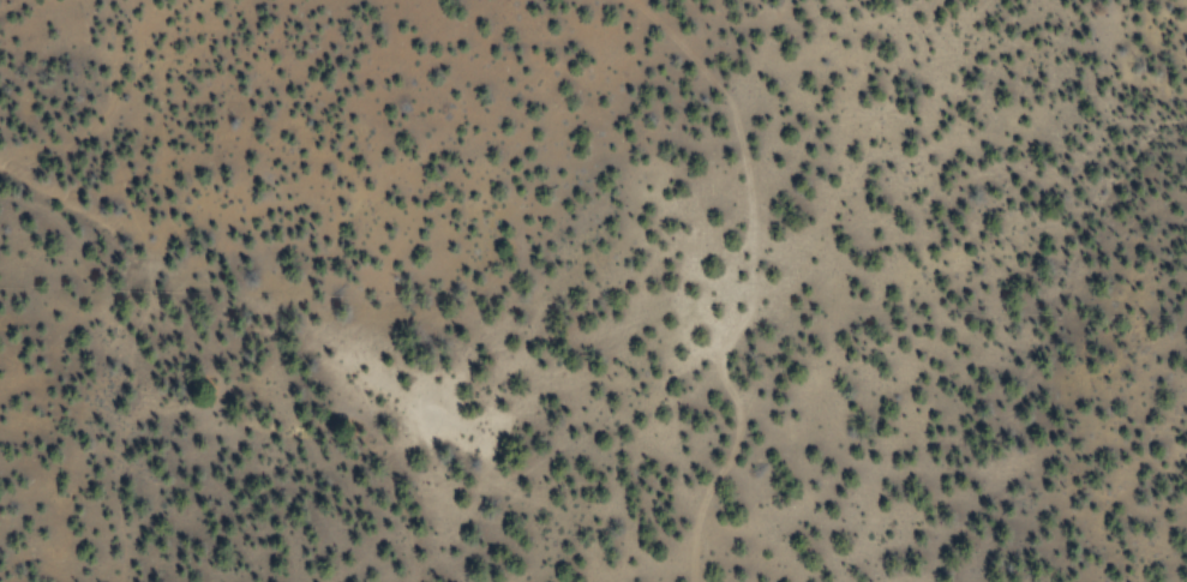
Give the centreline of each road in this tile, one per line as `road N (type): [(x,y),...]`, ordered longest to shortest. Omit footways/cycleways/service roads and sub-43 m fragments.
road 1 (track): [(663,581),(663,536),(727,421)]

